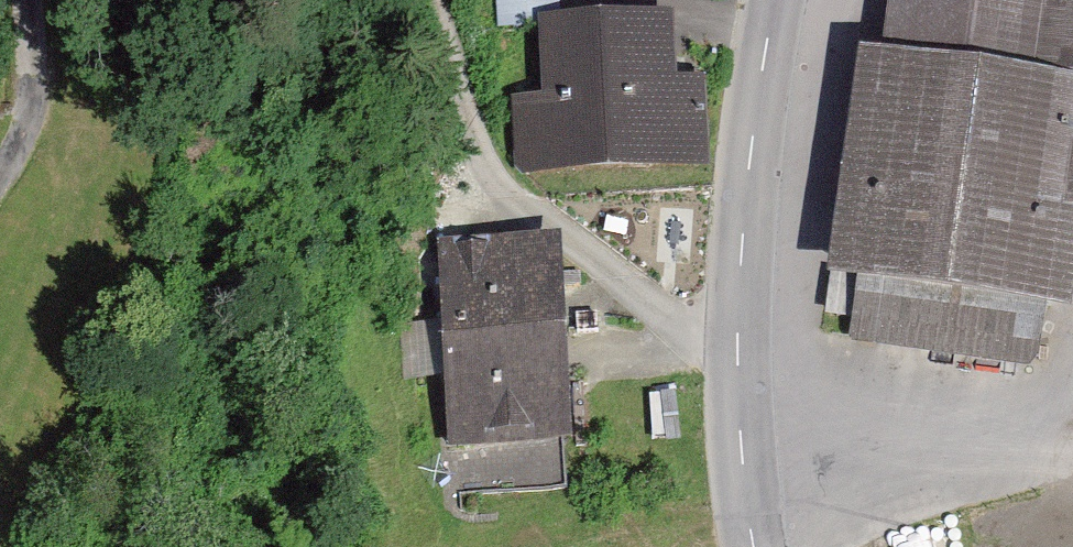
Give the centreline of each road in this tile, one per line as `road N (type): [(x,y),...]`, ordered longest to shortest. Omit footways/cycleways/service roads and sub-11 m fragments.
road 1 (unclassified): [(737,367),(508,189),(469,125),(430,0)]
road 2 (tertiary): [(776,0),(747,169),(737,367)]
road 3 (unclassified): [(35,0),(41,88),(0,173)]
road 4 (tertiary): [(737,367),(758,546)]

